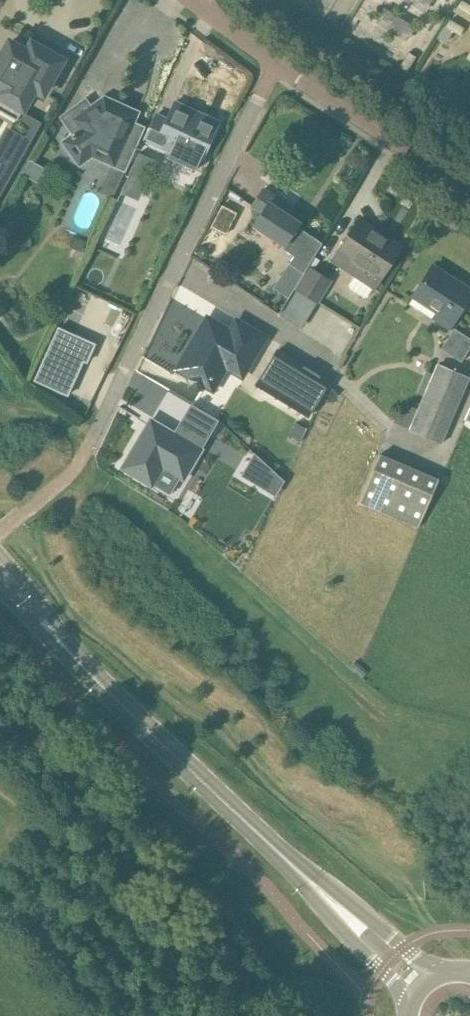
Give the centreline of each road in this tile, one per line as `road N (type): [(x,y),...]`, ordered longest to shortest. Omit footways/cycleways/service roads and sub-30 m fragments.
road 1 (residential): [(96,435),(278,60)]
road 2 (tertiary): [(77,659),(288,861)]
road 3 (residential): [(469,186),(278,60)]
road 4 (tertiary): [(439,975),(288,861)]
road 5 (tertiary): [(288,861),(412,1002)]
road 6 (tertiary): [(77,659),(0,553)]

